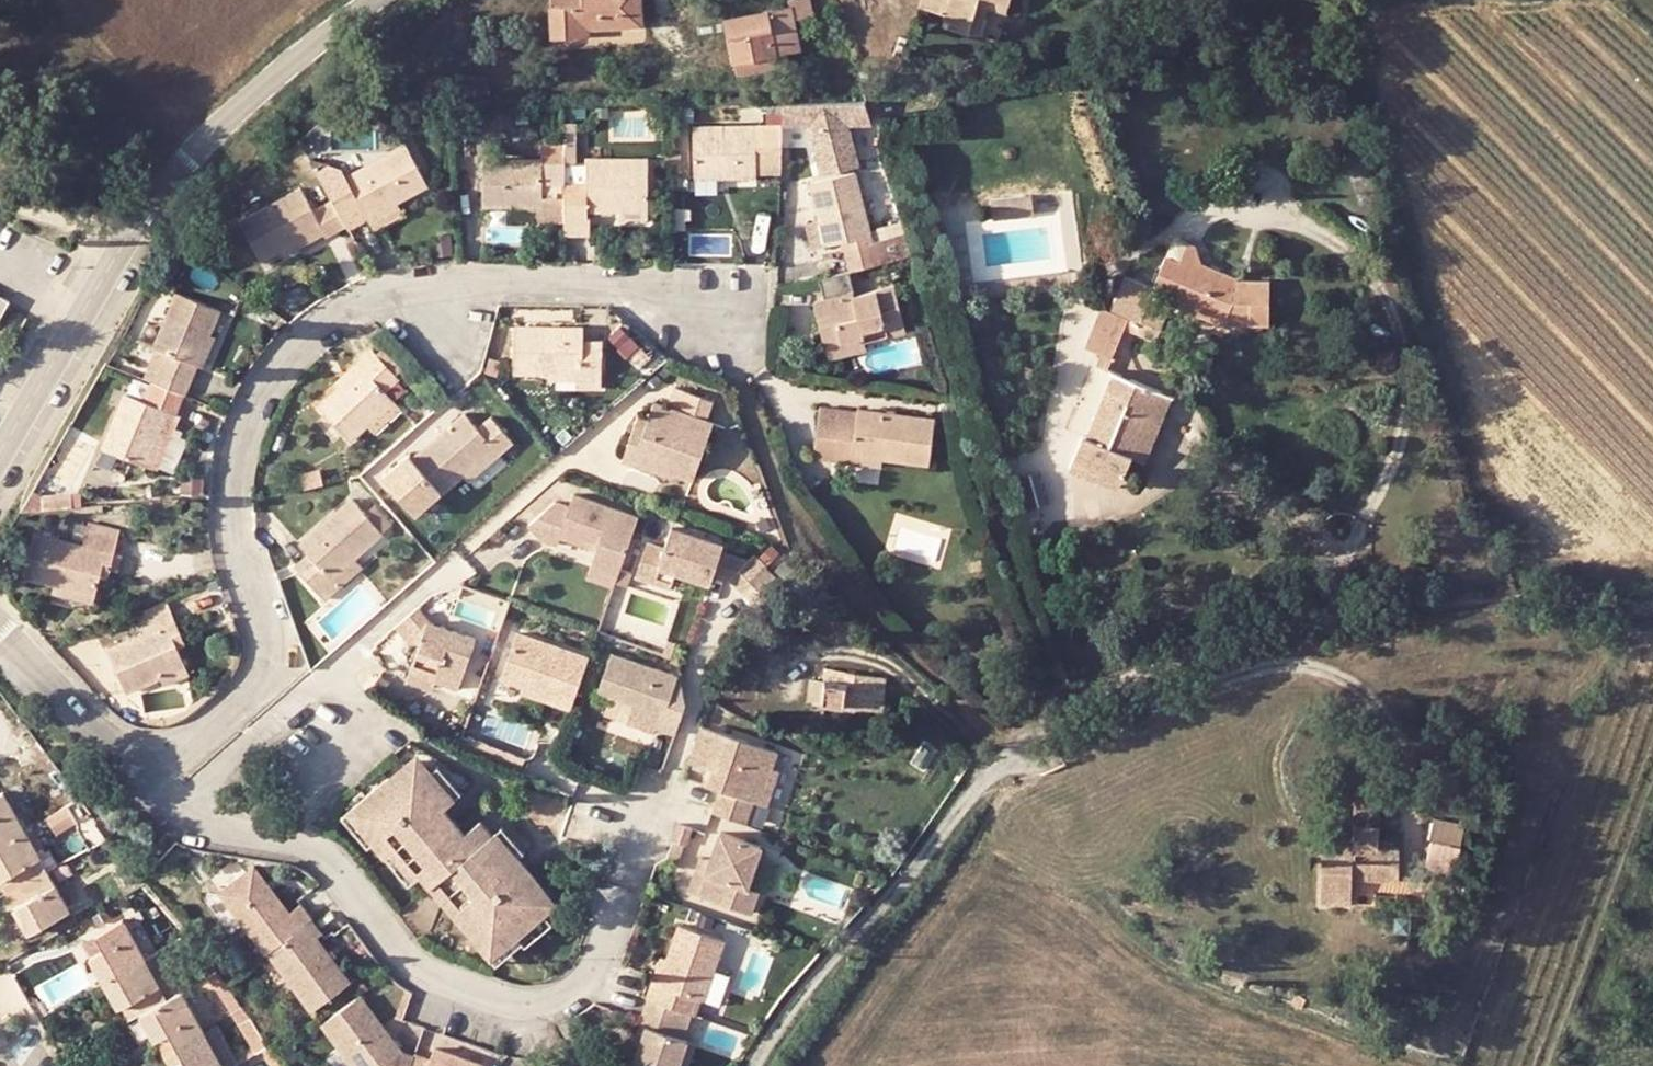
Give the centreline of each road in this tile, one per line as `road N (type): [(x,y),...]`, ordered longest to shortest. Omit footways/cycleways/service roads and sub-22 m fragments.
road 1 (residential): [(1318,527),(1344,563),(1343,594),(1327,616),(1080,704),(988,774),(766,1041),(755,1065)]
road 2 (residential): [(175,808),(221,828),(313,847),(400,950),(429,972),(510,1004),(552,1002),(573,994),(604,954),(685,735)]
road 3 (residential): [(146,779),(263,668),(264,636),(225,526),(231,464),(258,391),(312,328),(378,293),(433,282)]
road 4 (residential): [(175,808),(459,552)]
road 5 (residential): [(433,282),(630,283),(674,295),(704,310),(758,371)]
road 6 (tertiary): [(366,0),(253,89),(161,183)]
road 7 (residential): [(0,630),(146,779)]
road 8 (tertiary): [(0,450),(83,315)]
road 9 (residential): [(119,250),(0,189)]

